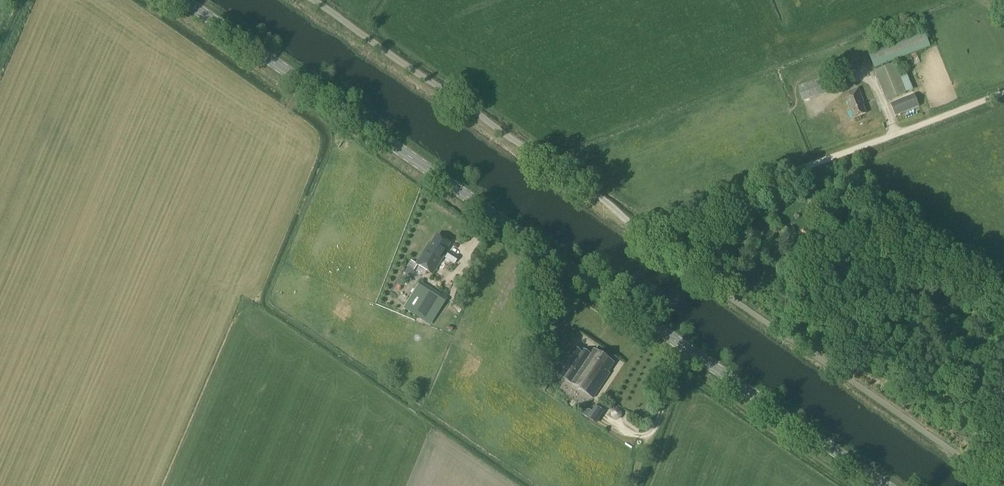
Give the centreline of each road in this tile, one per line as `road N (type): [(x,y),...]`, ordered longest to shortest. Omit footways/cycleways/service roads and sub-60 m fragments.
road 1 (secondary): [(884,485),(182,0)]
road 2 (unclassified): [(655,237),(311,0)]
road 3 (track): [(1003,94),(640,227)]
road 4 (track): [(628,485),(685,348)]

